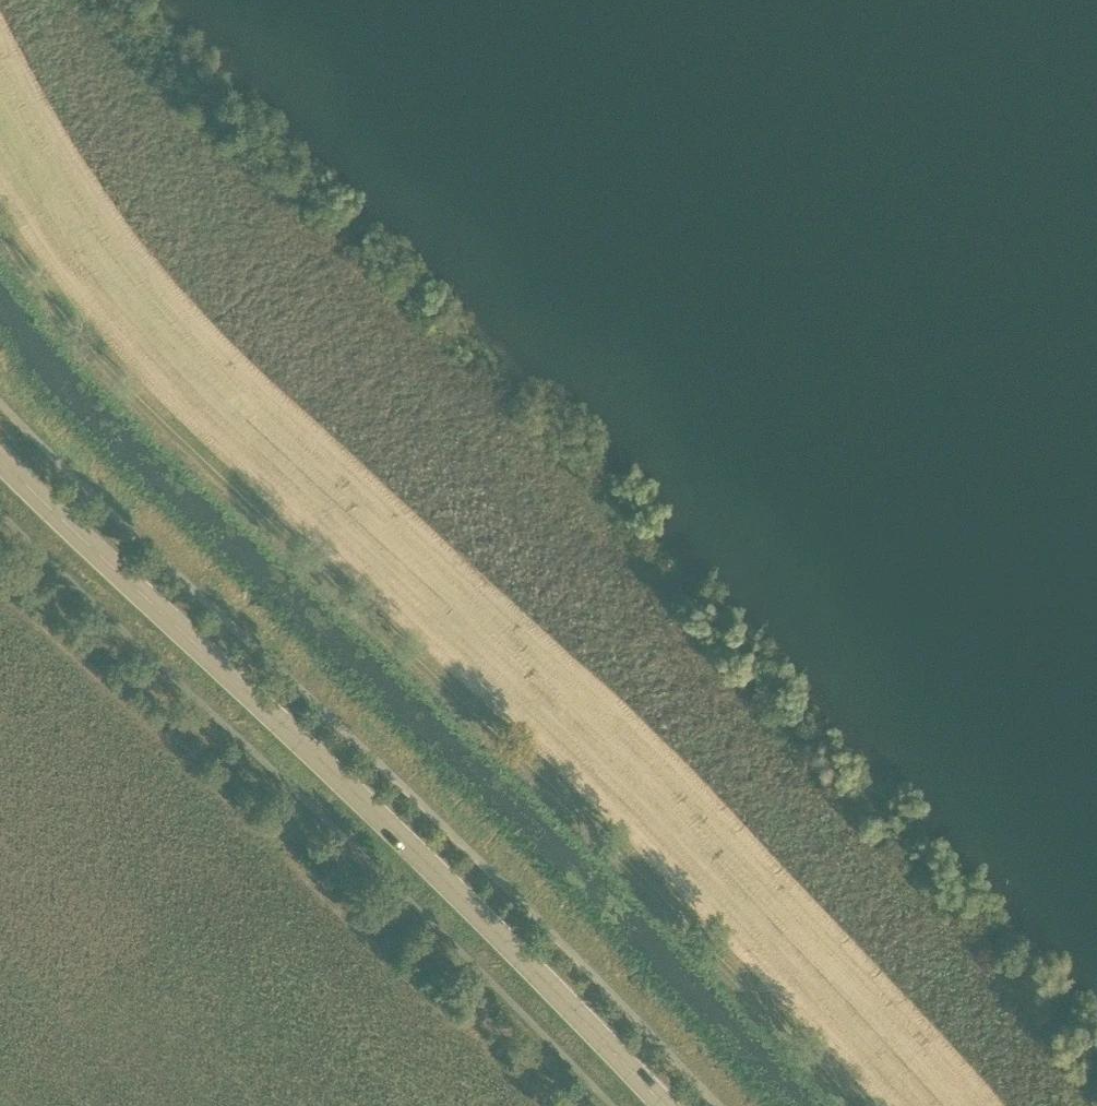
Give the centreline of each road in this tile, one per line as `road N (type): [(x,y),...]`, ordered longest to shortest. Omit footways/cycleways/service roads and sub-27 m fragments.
road 1 (secondary): [(667,1105),(0,456)]

